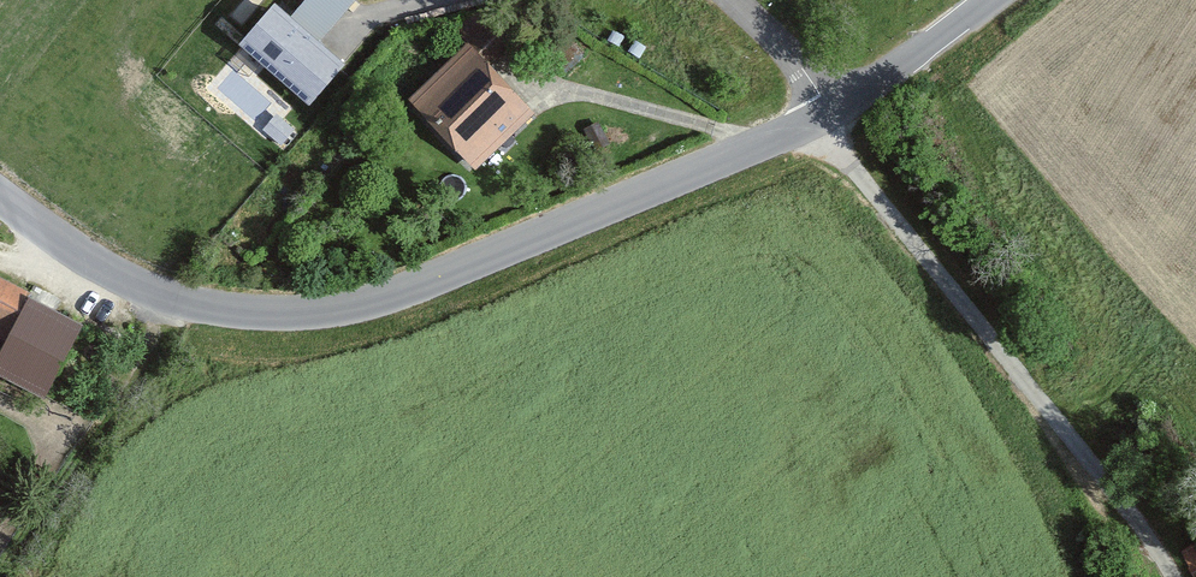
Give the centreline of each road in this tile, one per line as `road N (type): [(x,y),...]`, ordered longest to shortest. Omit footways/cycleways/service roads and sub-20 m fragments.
road 1 (tertiary): [(829,113),(399,296),(311,311),(228,311),(124,277),(0,192)]
road 2 (track): [(811,121),(1141,499),(1189,576)]
road 3 (track): [(0,574),(183,296)]
road 4 (tertiary): [(992,0),(829,113)]
road 5 (residential): [(718,0),(829,113)]

